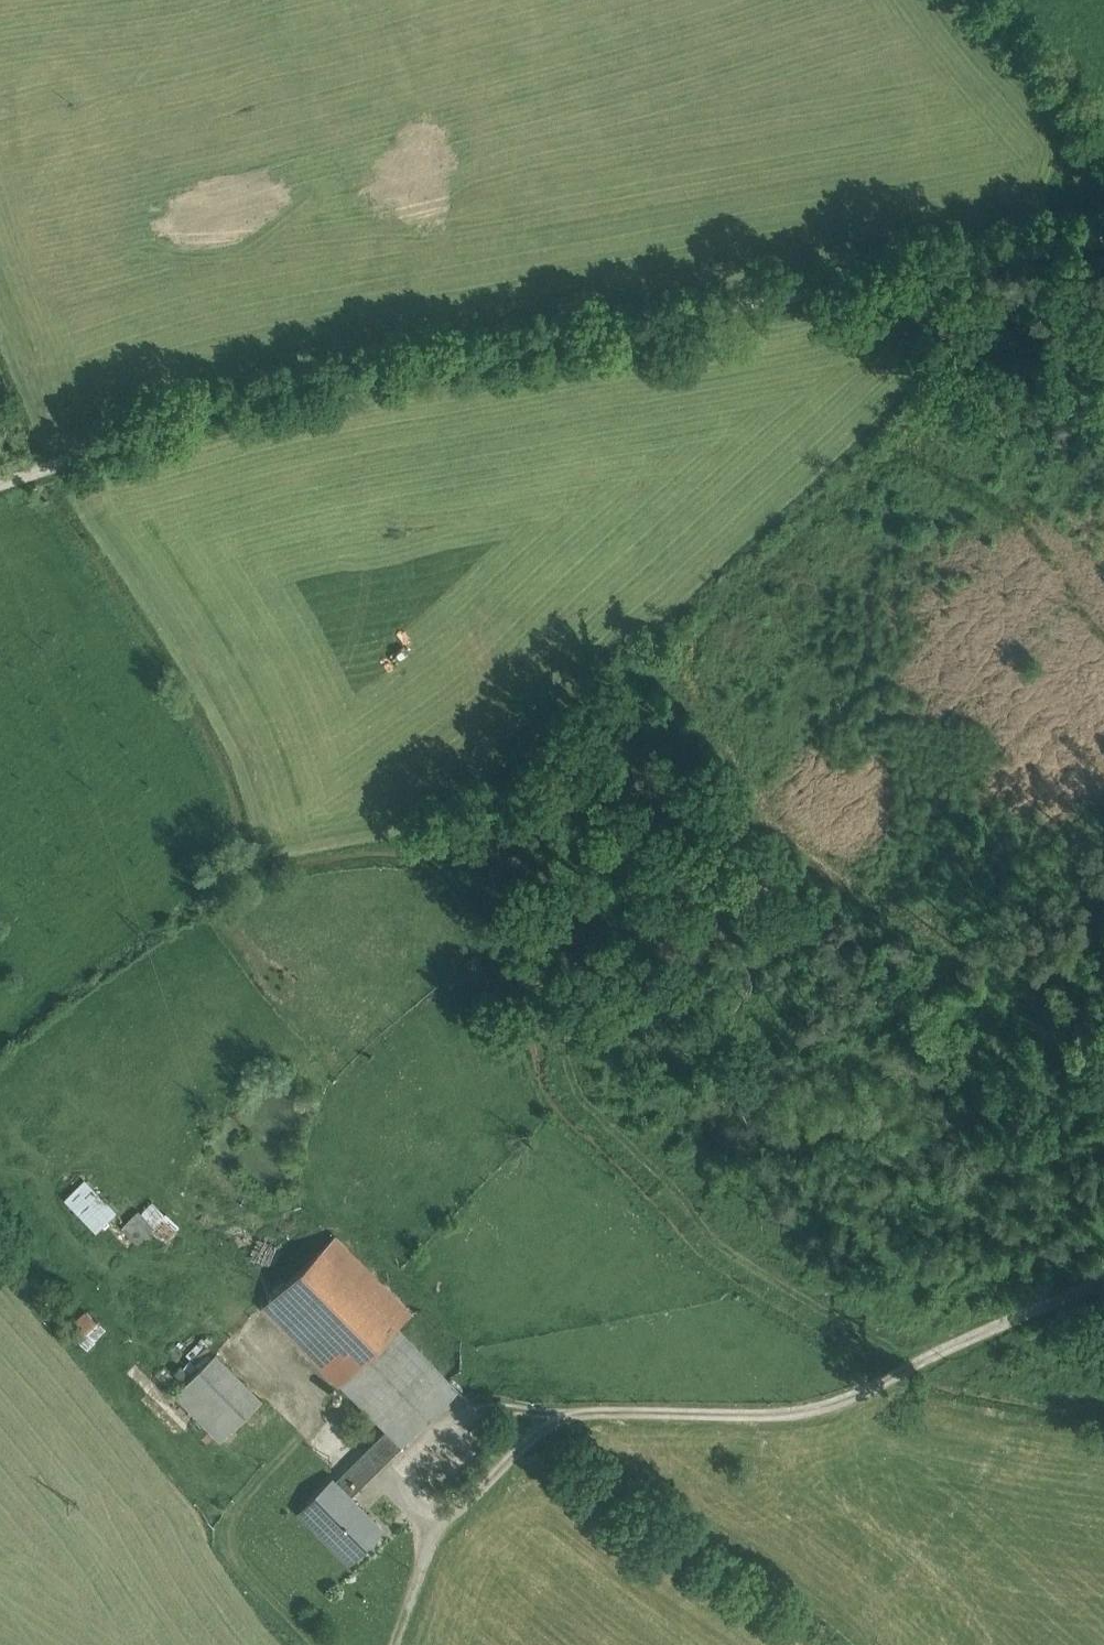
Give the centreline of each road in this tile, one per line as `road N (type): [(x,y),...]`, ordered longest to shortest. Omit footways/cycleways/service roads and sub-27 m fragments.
road 1 (track): [(489,1411),(769,1412),(826,1405),(1103,1306)]

